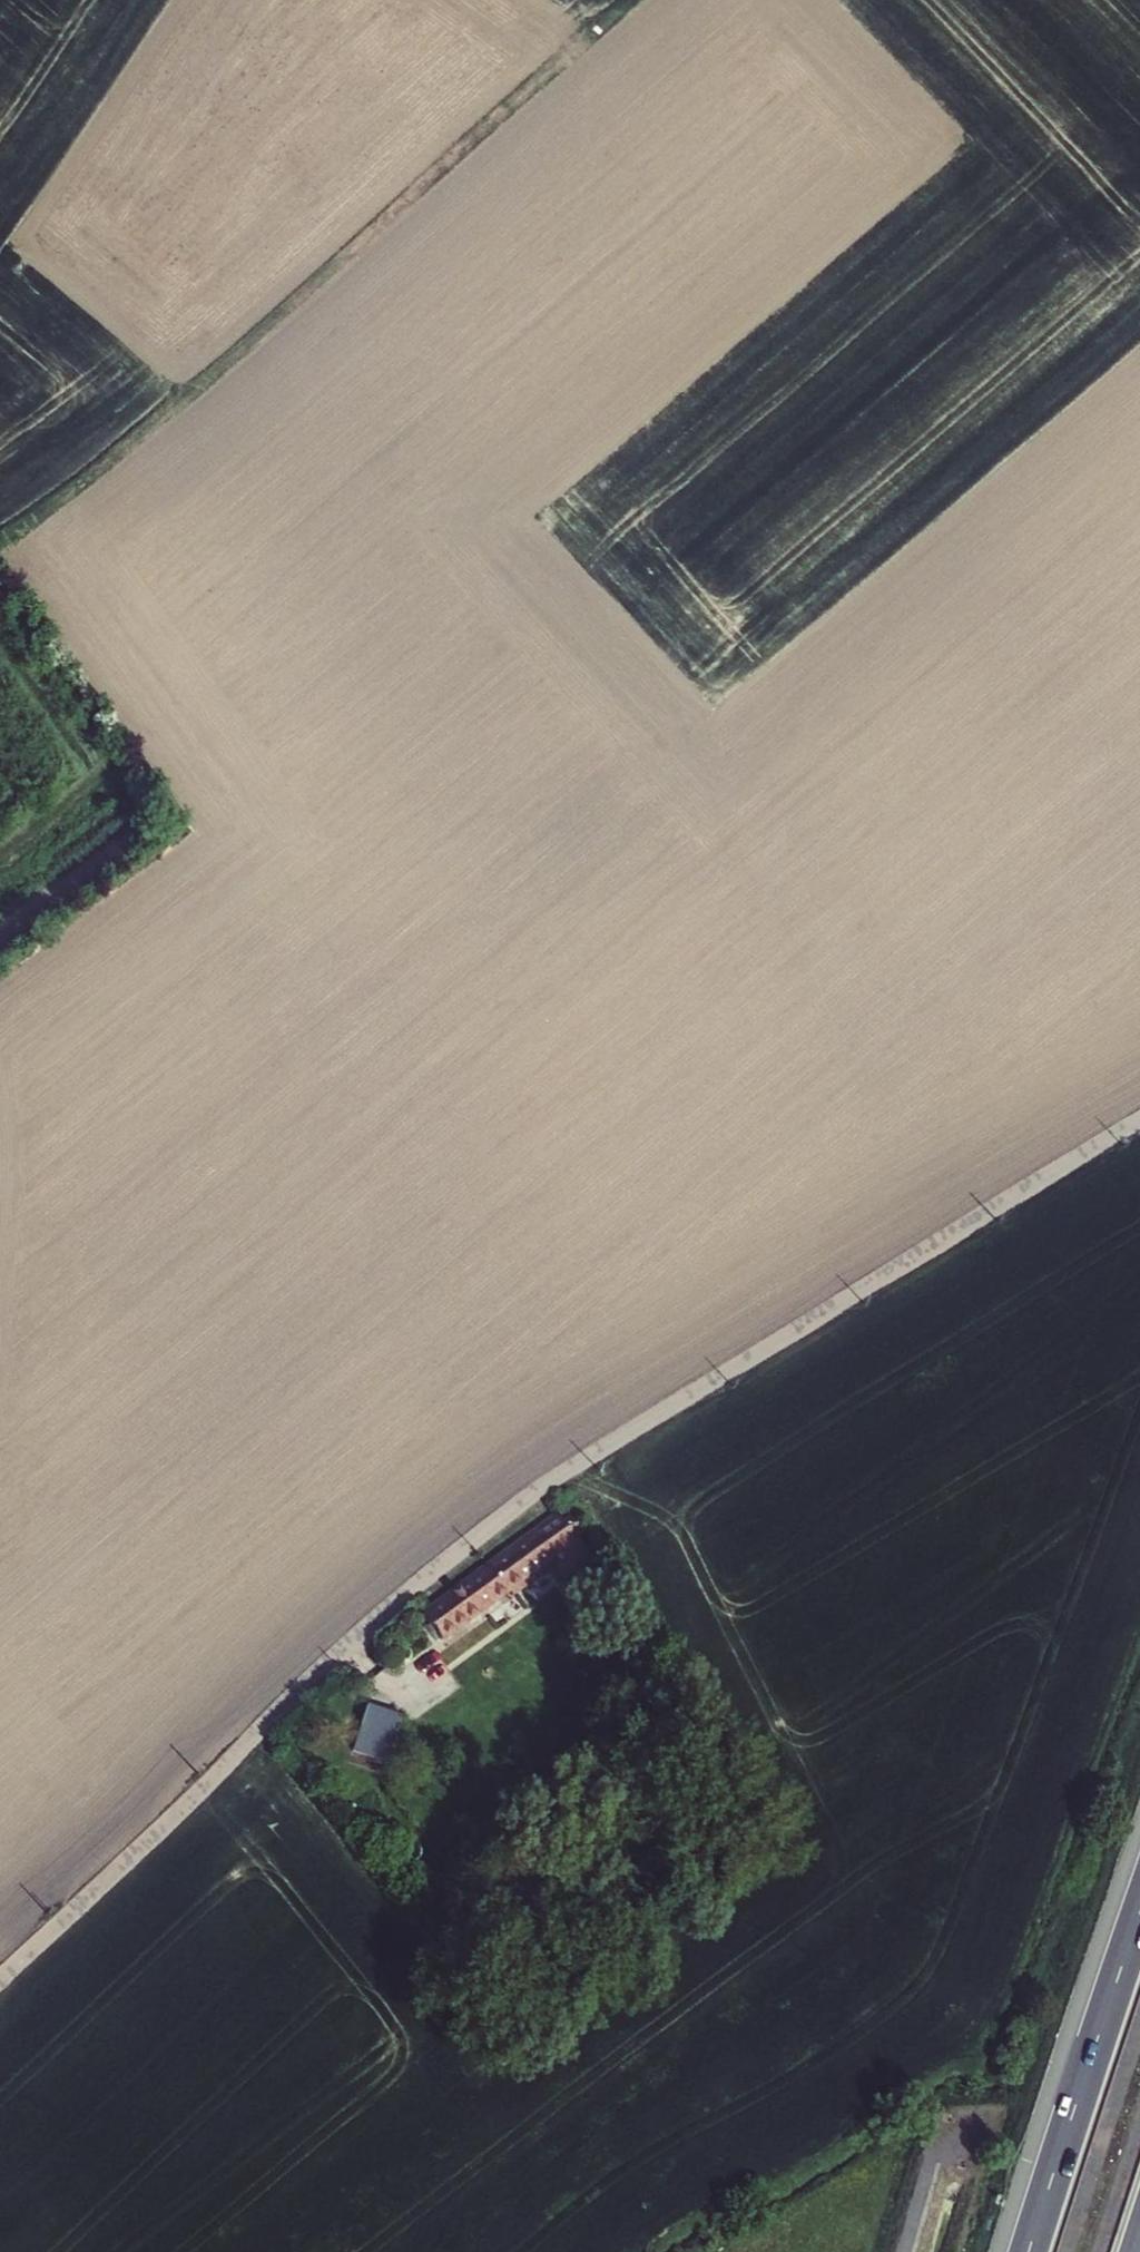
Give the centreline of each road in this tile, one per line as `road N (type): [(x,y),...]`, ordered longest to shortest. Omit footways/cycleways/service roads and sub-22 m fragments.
road 1 (track): [(0,1979),(321,1670),(482,1532),(633,1427),(1139,1120)]
road 2 (motorway): [(1139,1911),(1028,2251)]

